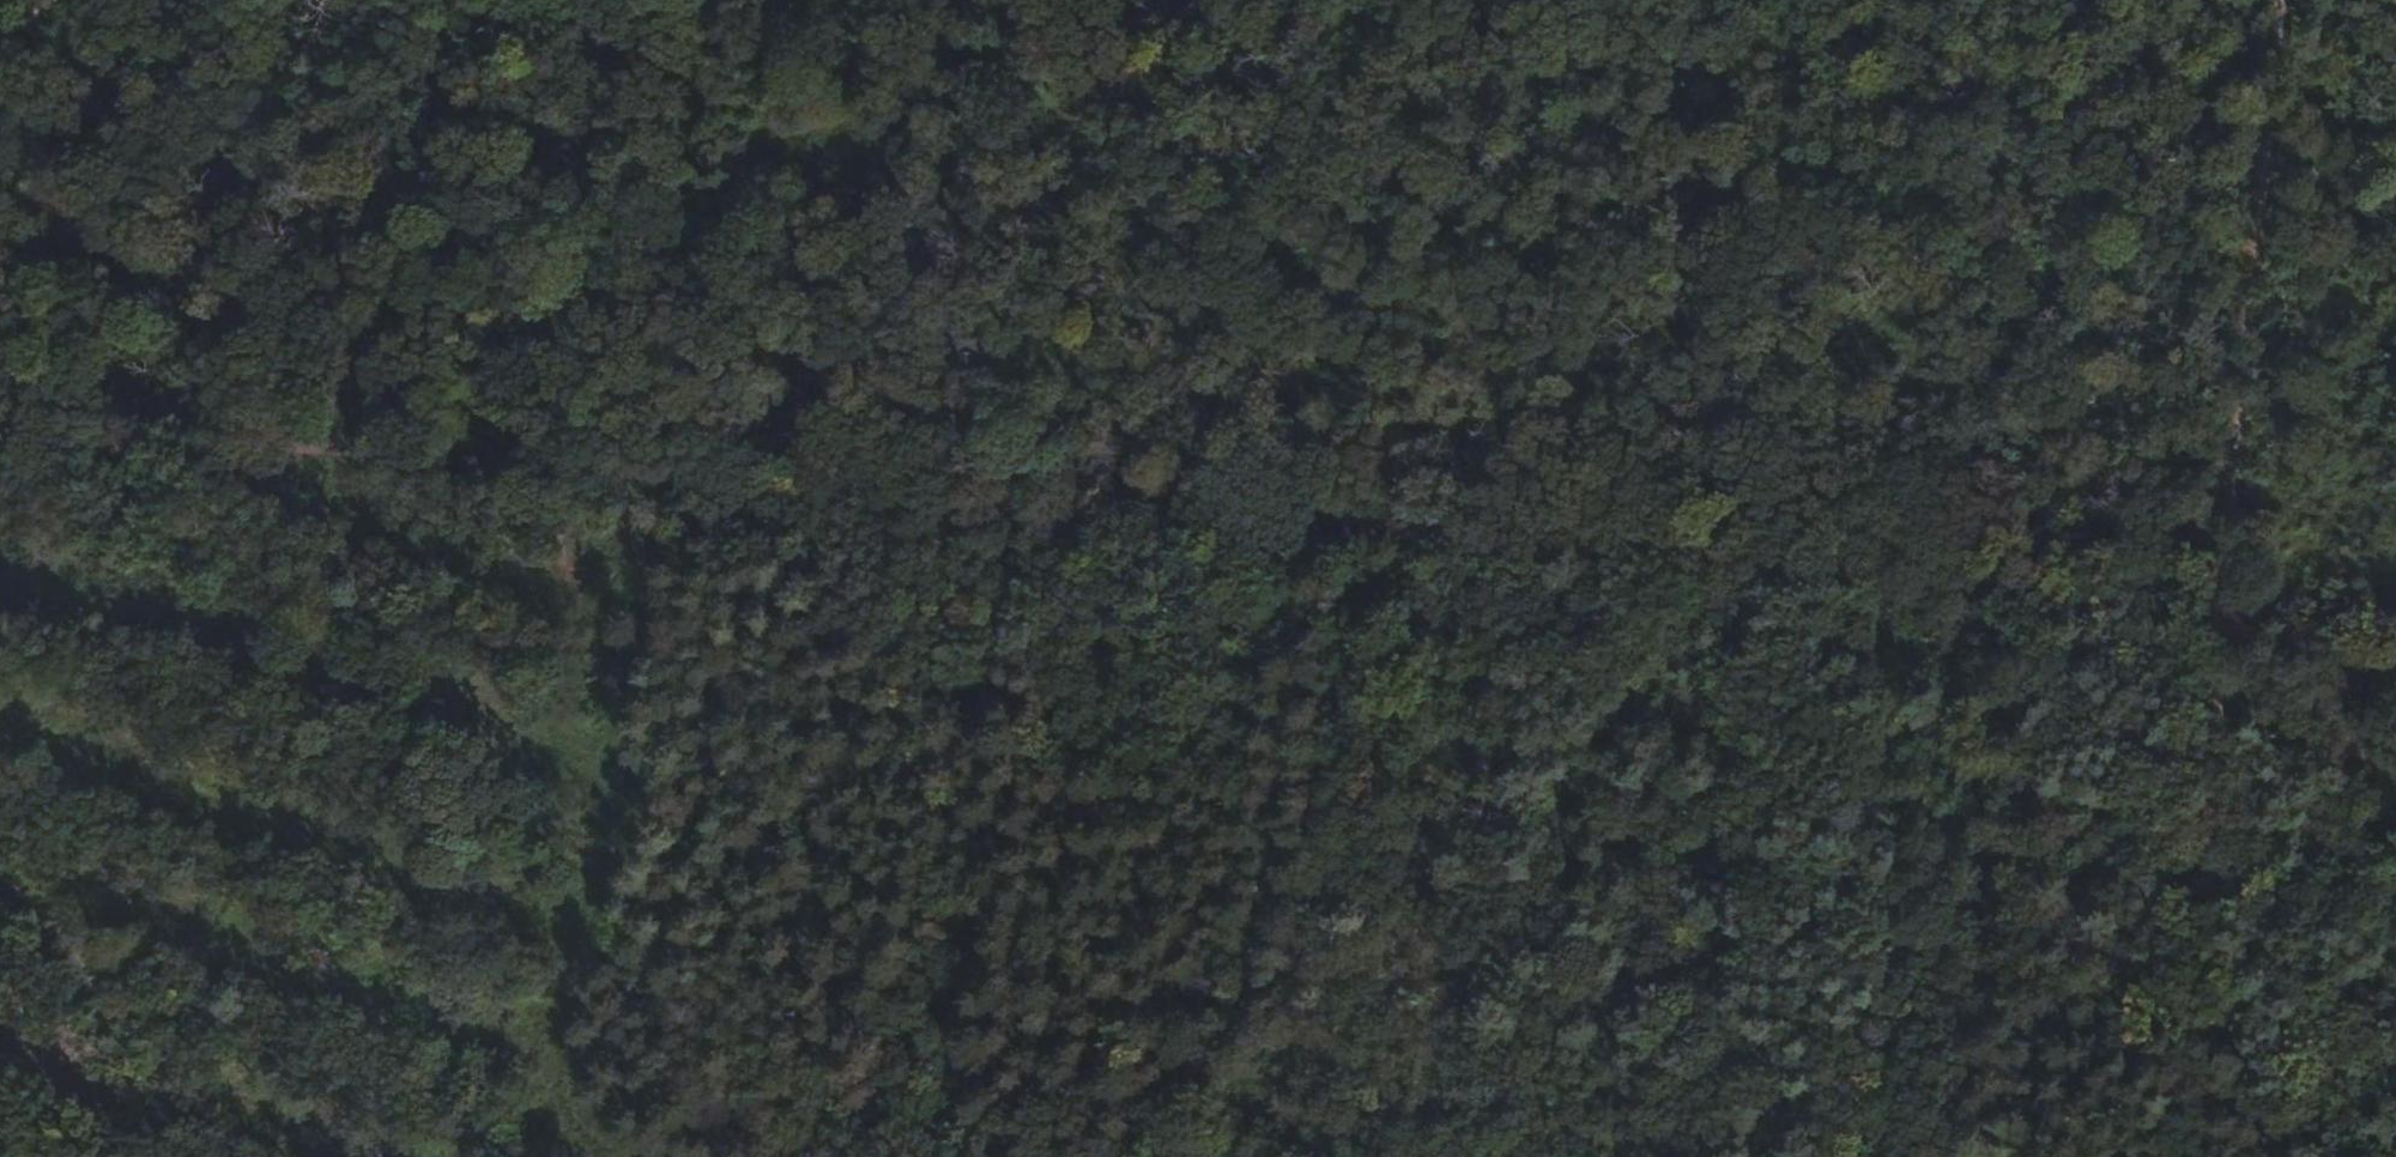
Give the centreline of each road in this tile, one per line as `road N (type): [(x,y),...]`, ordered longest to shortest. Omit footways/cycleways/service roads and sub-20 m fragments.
road 1 (track): [(0,425),(2232,599),(2395,794)]
road 2 (track): [(2282,0),(2179,1156)]
road 3 (track): [(0,874),(252,1156)]

